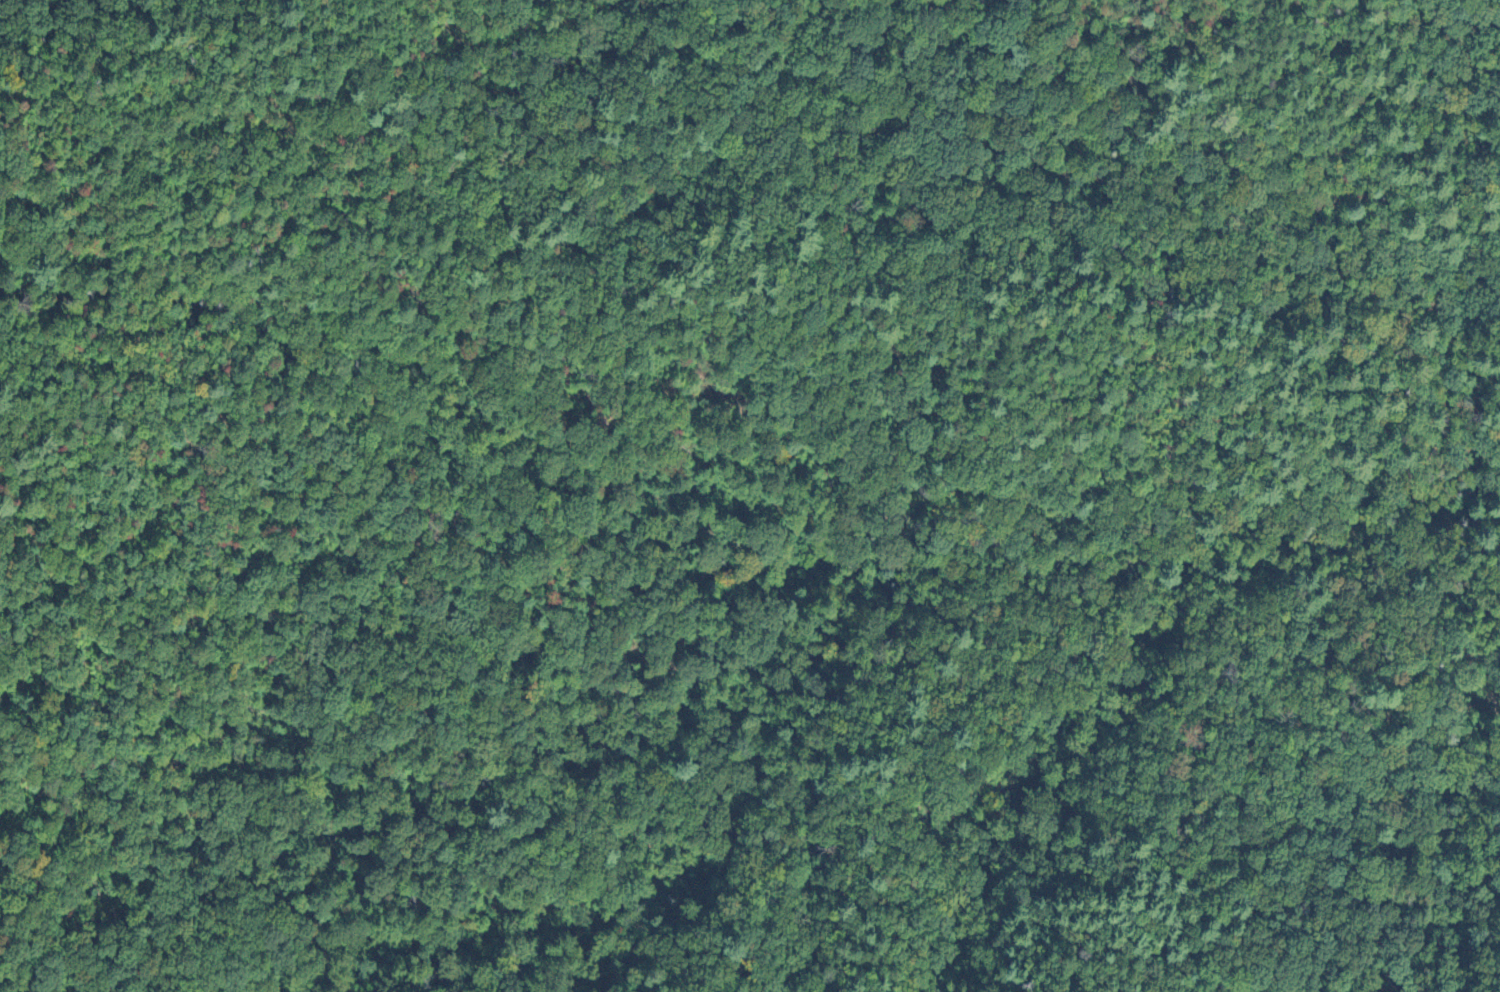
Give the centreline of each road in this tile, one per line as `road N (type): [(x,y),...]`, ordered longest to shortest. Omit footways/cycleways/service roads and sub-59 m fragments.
road 1 (track): [(1499,715),(1465,627),(1435,600),(1428,567),(1387,565),(1356,545),(1350,524),(1354,505),(1382,478),(1432,462),(1445,413),(1442,361),(1427,311),(1438,281),(1499,228)]

